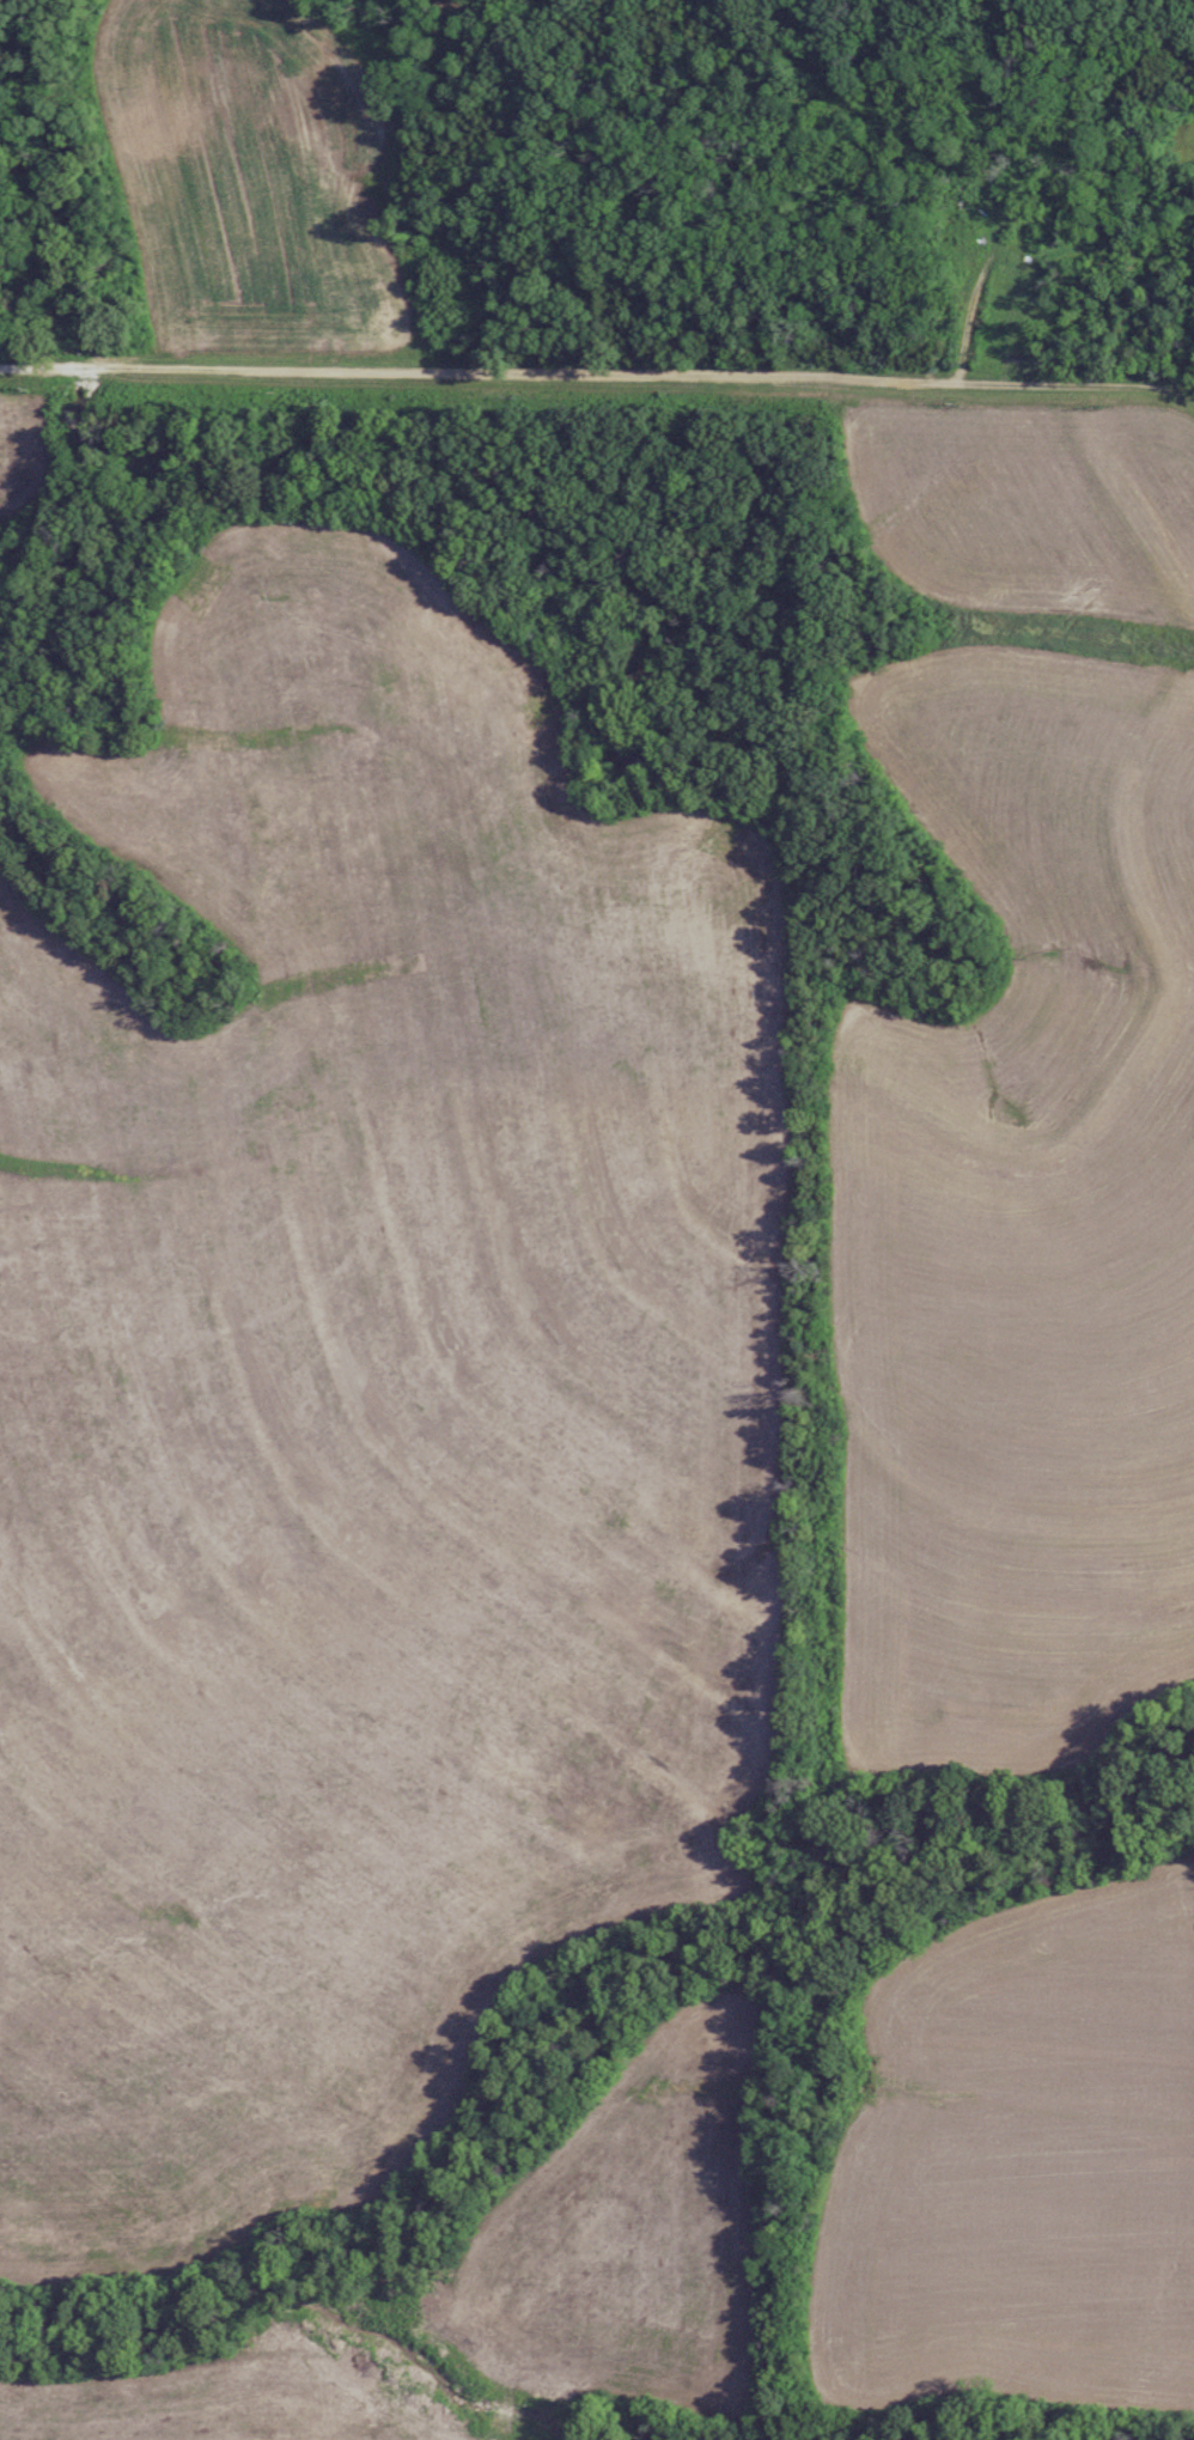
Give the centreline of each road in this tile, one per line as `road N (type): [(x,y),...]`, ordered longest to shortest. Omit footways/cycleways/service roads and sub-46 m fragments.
road 1 (residential): [(1141,378),(0,365)]

